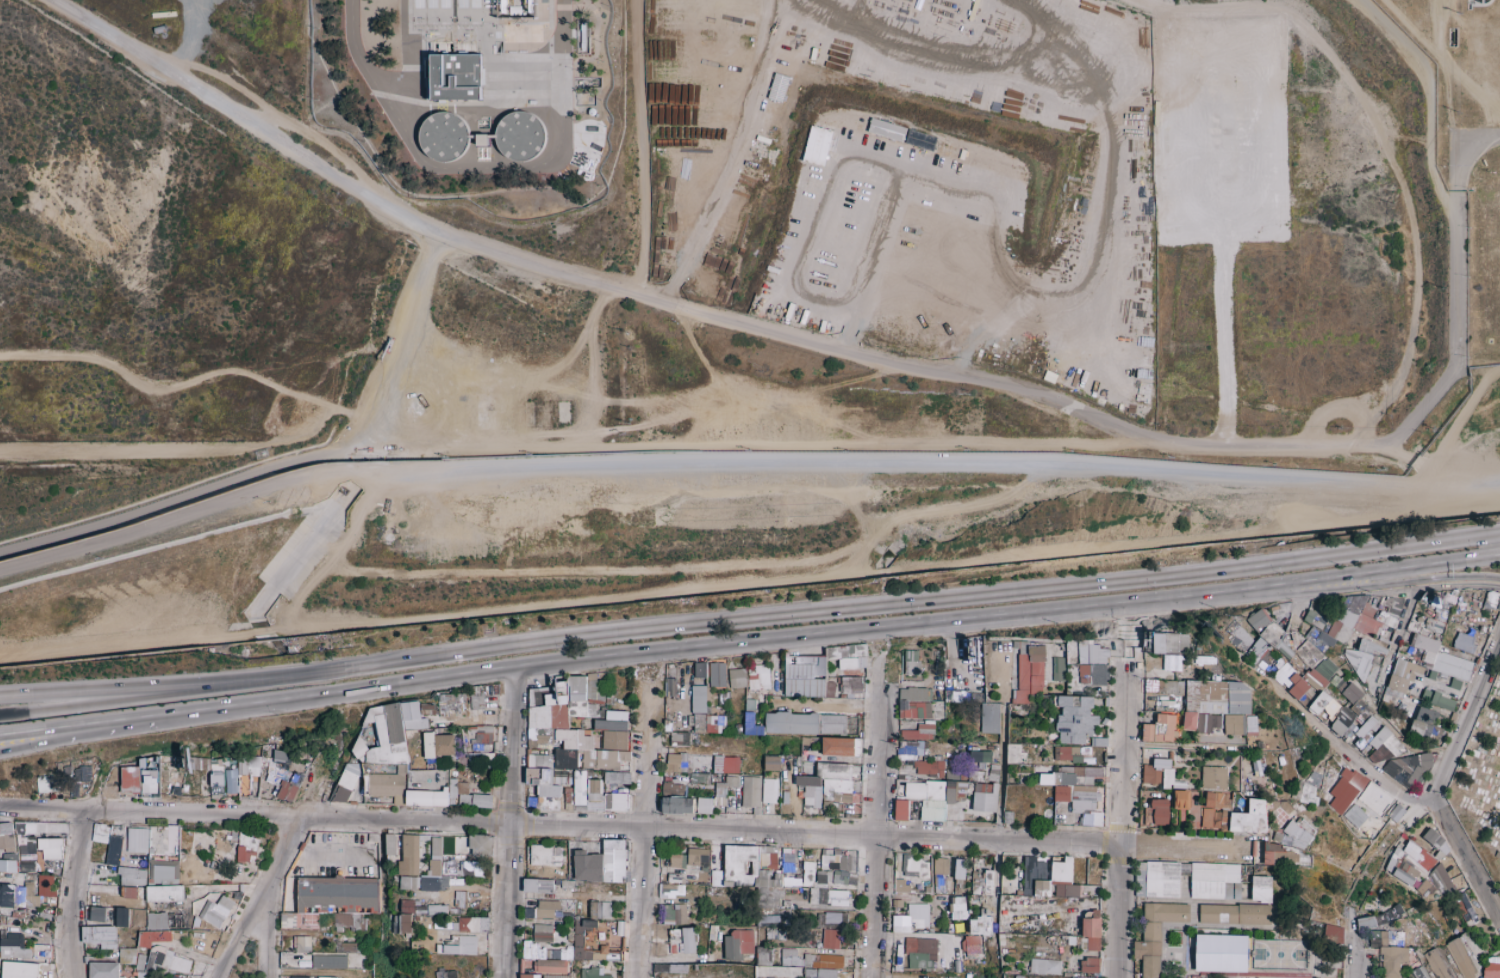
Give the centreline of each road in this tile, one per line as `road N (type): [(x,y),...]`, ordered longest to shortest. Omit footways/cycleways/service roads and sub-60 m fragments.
road 1 (track): [(0,660),(1437,516),(1446,478)]
road 2 (residential): [(50,0),(352,190),(474,247),(905,367),(1010,387),(1164,446),(1396,447)]
road 3 (trunk): [(162,716),(1499,557)]
road 4 (trunk): [(1499,529),(1135,580),(584,634),(202,683)]
road 5 (residential): [(0,807),(1120,843)]
road 6 (track): [(1047,465),(1006,495),(897,517),(842,553),(804,564),(375,576),(328,569),(349,540),(372,473)]
road 7 (track): [(1164,446),(373,453)]
road 8 (track): [(382,418),(331,412),(299,434),(231,450),(0,449)]
road 9 (track): [(0,357),(82,356),(149,388),(243,373),(331,412)]
road 10 (residential): [(880,651),(871,977)]
road 11 (residential): [(1126,662),(1116,977)]
road 12 (residential): [(503,977),(515,669)]
road 13 (residential): [(649,681),(637,977)]
road 14 (trunk): [(1289,584),(1499,578)]
road 15 (trunk): [(202,683),(0,710)]
road 16 (trunk): [(202,683),(0,694)]
road 17 (residential): [(1429,804),(1384,782),(1272,686)]
road 18 (residential): [(998,839),(1008,652)]
road 19 (residential): [(212,977),(271,879),(296,815)]
road 20 (residential): [(1429,804),(1499,641)]
road 21 (residential): [(71,977),(67,932),(83,809)]
road 22 (trunk): [(0,752),(162,716)]
road 23 (trunk): [(0,736),(162,716)]
road 24 (track): [(1429,478),(1489,375),(1499,374)]

